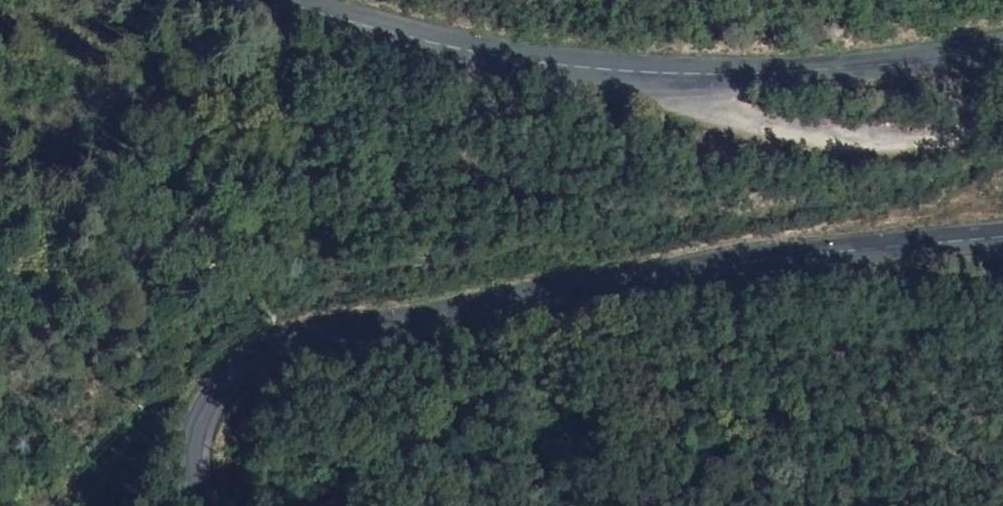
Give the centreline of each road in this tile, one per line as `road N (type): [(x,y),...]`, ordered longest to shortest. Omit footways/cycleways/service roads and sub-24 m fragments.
road 1 (tertiary): [(219,505),(199,461),(200,433),(216,397),(244,369),(306,337),(713,259),(1002,238)]
road 2 (tertiary): [(1002,46),(774,76),(594,70),(511,59),(278,0)]

